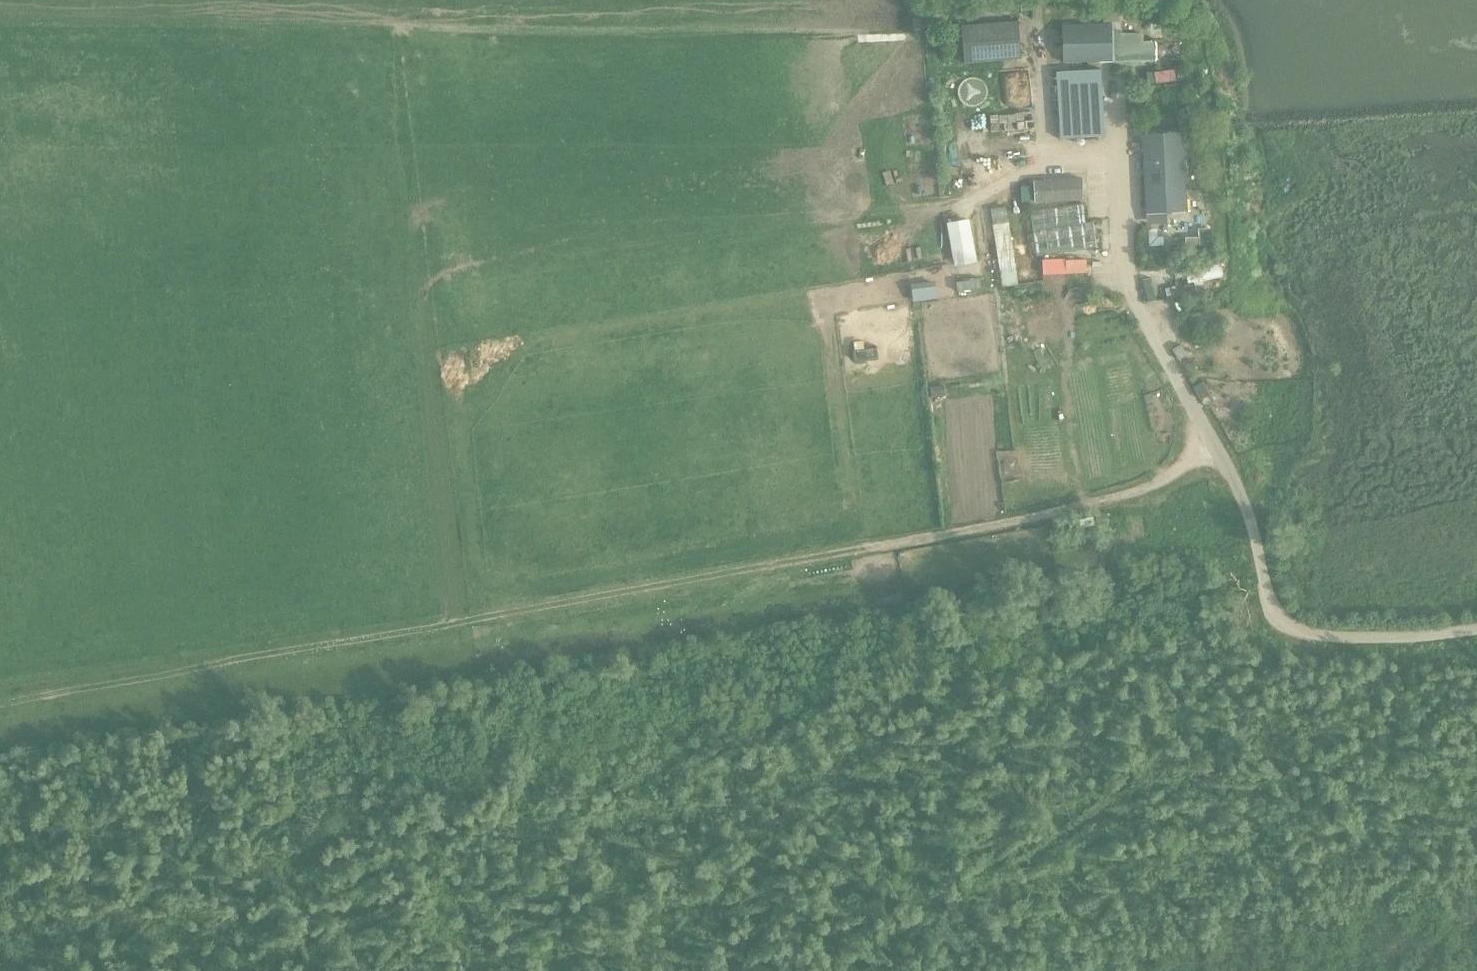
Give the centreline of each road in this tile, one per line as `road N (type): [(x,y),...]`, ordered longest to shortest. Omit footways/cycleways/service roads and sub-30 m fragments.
road 1 (track): [(1218,457),(1161,485),(1029,522),(472,620),(0,688)]
road 2 (unclassified): [(1476,627),(1390,637),(1289,629),(1270,608),(1240,493),(1130,293),(1115,164)]

